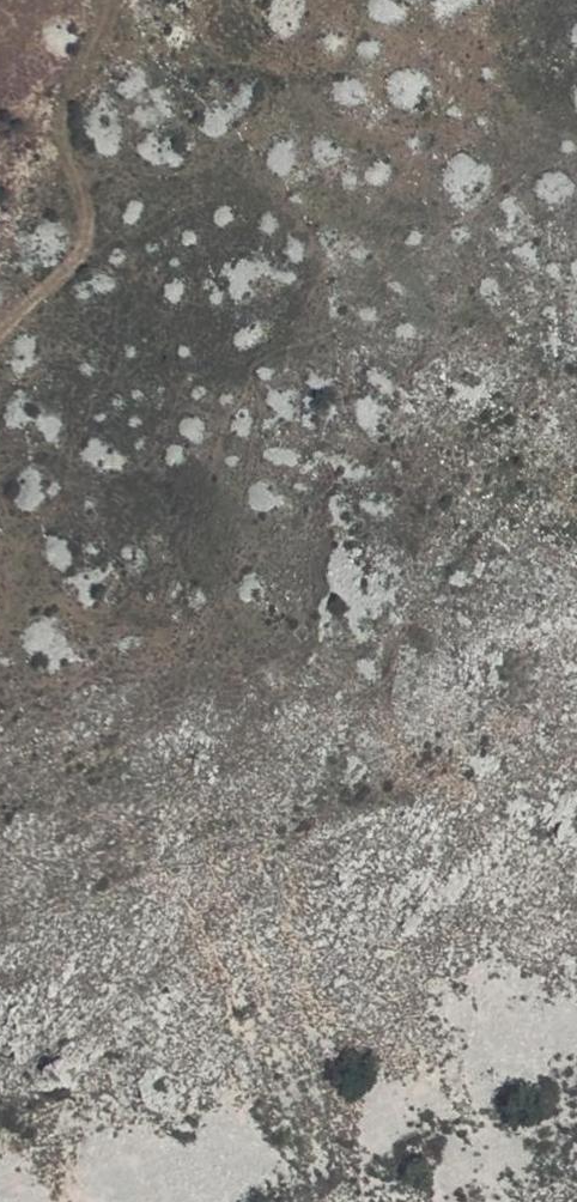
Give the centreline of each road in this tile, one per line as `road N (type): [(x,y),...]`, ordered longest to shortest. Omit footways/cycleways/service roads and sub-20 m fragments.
road 1 (track): [(107,0),(107,27),(62,93),(87,252),(0,341)]

